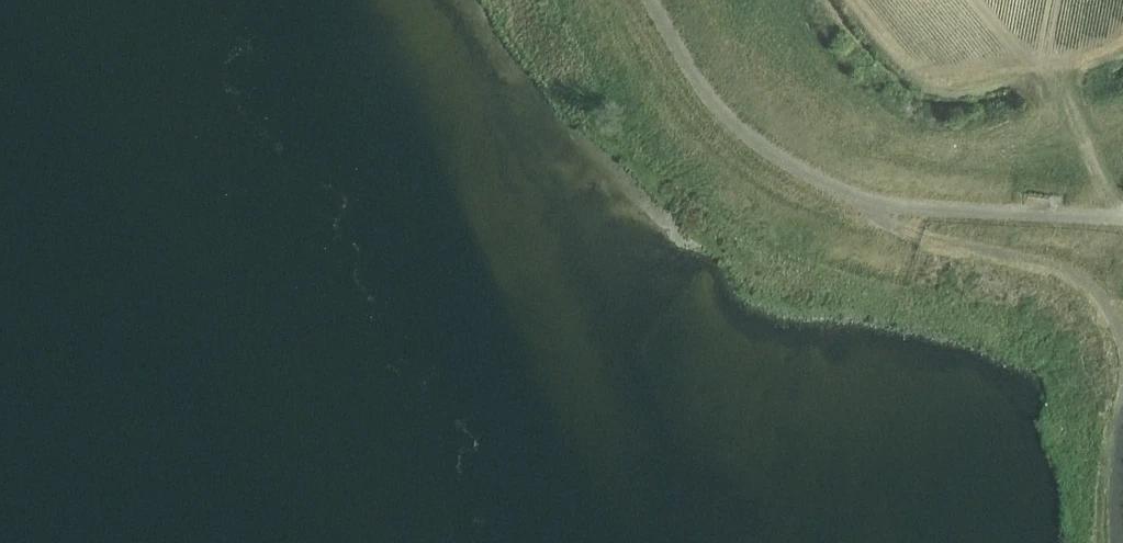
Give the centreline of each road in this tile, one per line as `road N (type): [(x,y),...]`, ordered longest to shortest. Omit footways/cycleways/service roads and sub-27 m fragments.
road 1 (unclassified): [(1122,219),(863,203),(748,135),(713,100),(653,0)]

